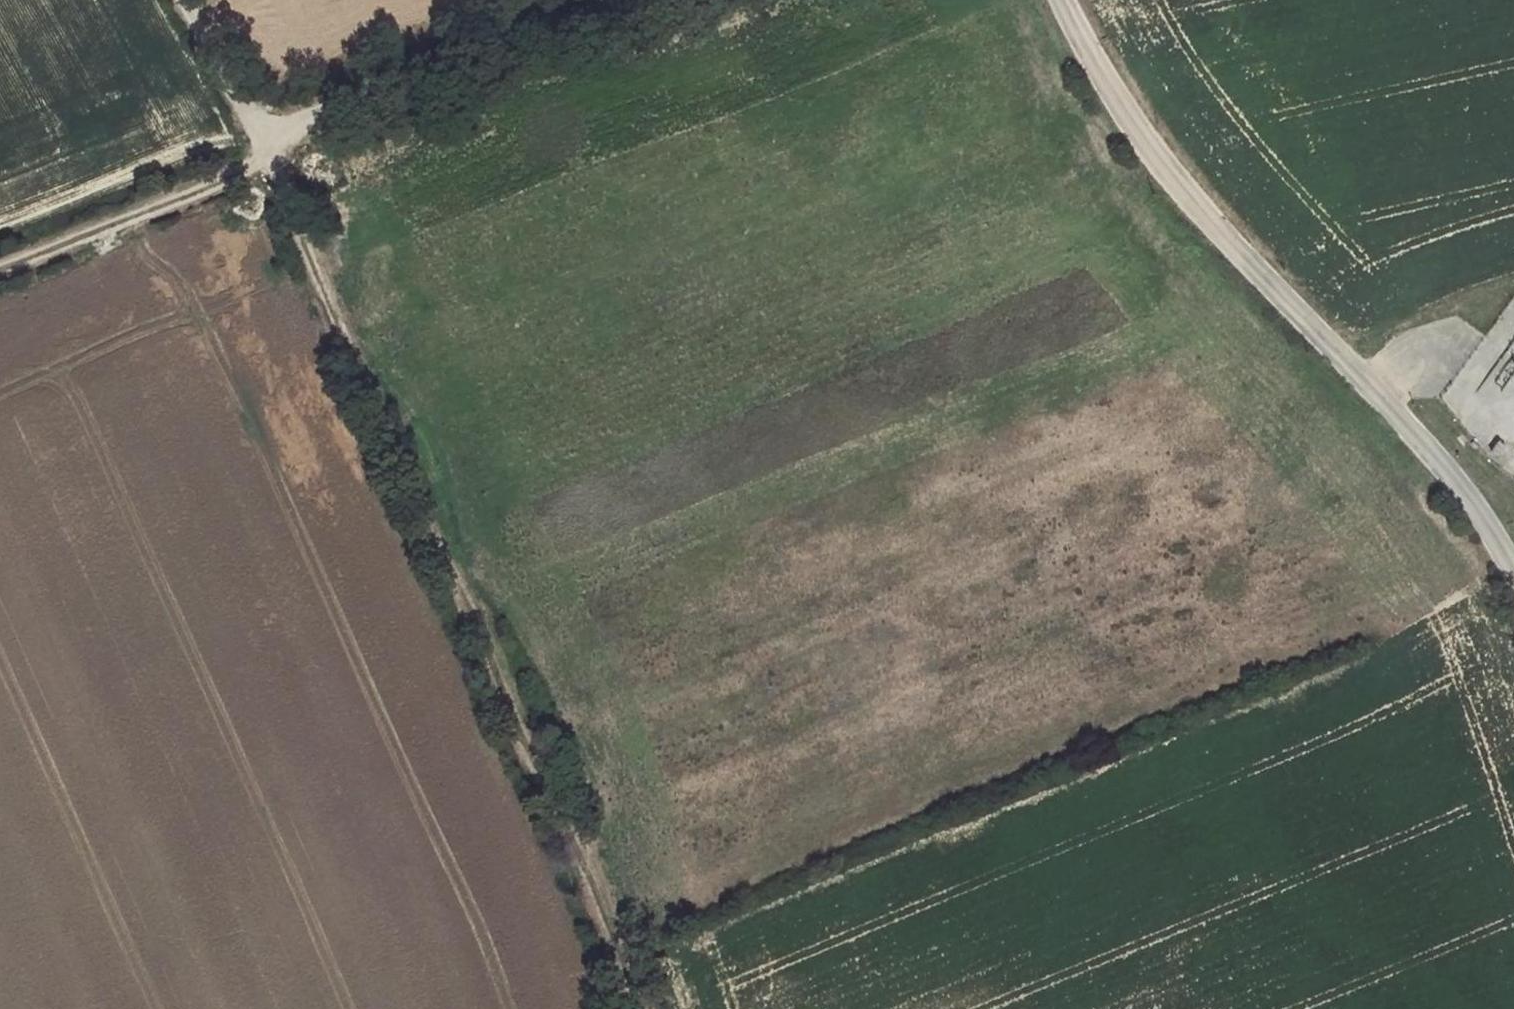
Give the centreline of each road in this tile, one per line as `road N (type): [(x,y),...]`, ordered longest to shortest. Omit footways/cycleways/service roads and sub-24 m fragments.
road 1 (track): [(638,1008),(577,840),(515,723),(264,153),(180,0)]
road 2 (unclassified): [(1513,565),(1419,433),(1167,173),(1085,51),(1063,0)]
road 3 (track): [(614,0),(355,96),(232,177),(0,270)]

